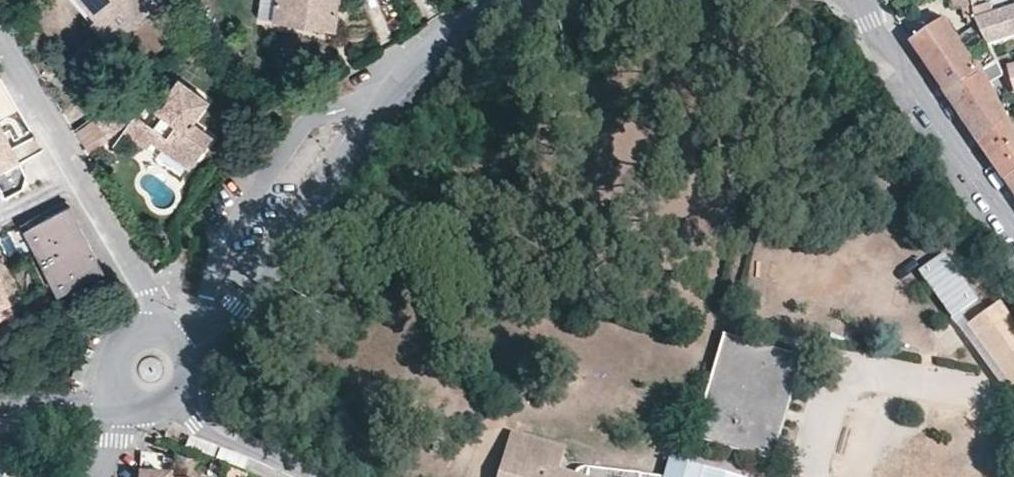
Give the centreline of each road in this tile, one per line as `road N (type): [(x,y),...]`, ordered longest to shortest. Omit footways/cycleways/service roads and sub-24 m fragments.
road 1 (residential): [(551,0),(478,27),(430,59),(297,239),(214,334),(184,346)]
road 2 (residential): [(0,41),(144,298),(150,329)]
road 3 (residential): [(1013,220),(869,22),(862,0)]
road 4 (residential): [(183,395),(197,423),(305,476)]

